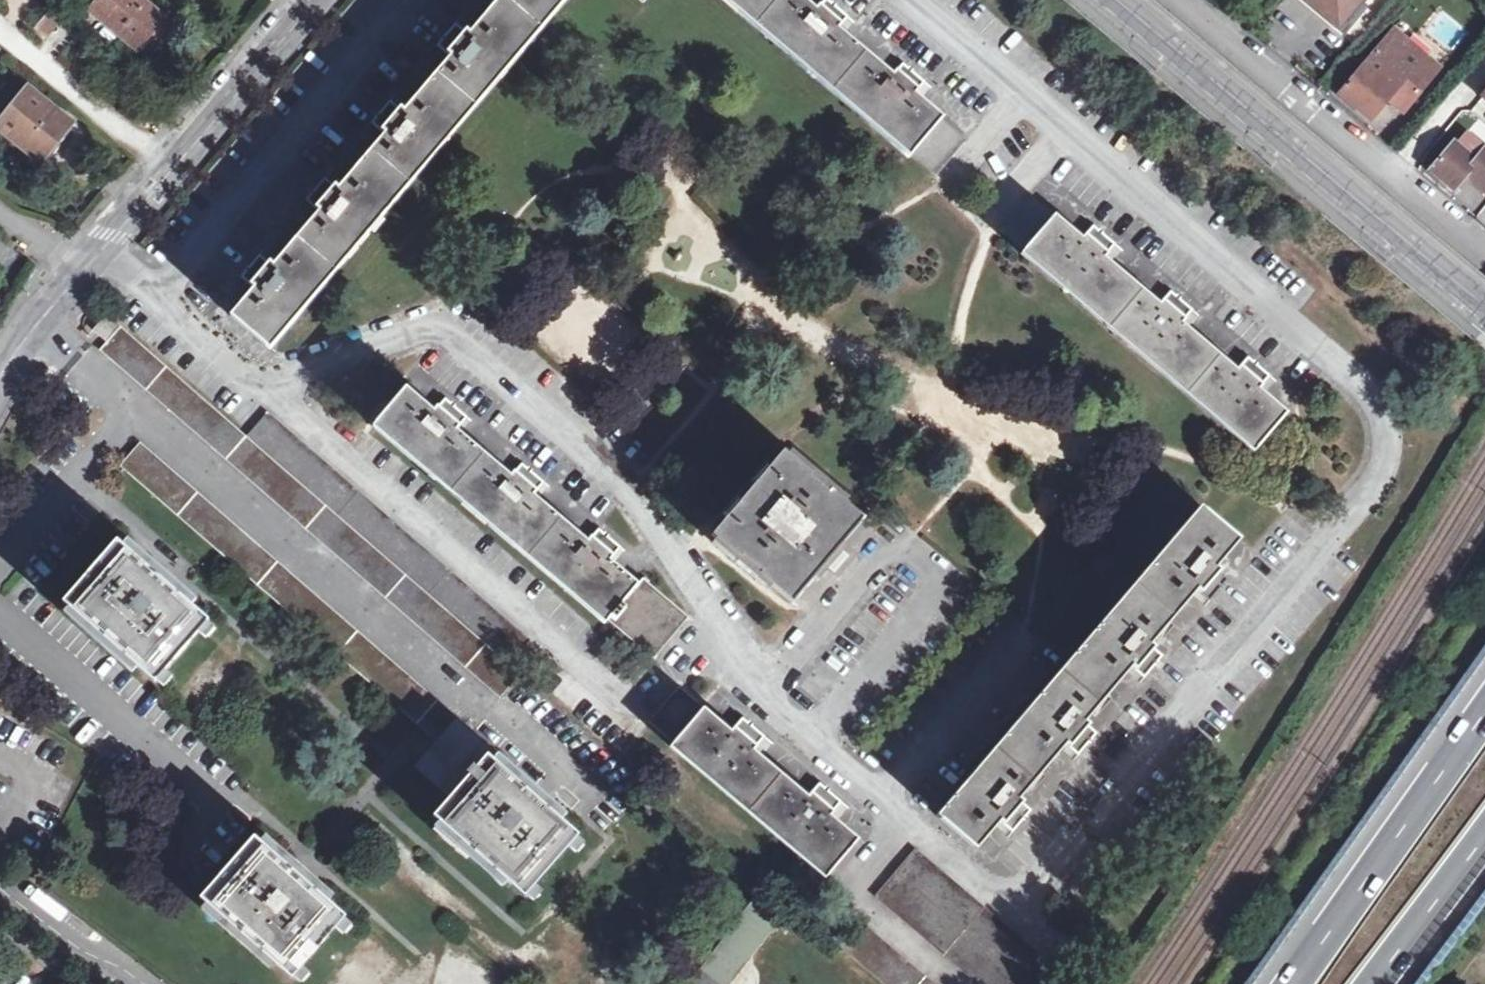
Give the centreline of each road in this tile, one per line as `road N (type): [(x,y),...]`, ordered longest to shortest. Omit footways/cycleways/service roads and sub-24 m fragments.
road 1 (residential): [(104,247),(260,384),(425,331),(618,483),(714,645),(1023,908),(1380,485),(1390,448),(1382,409),(1355,376),(1047,104),(914,0)]
road 2 (tertiary): [(1115,0),(1484,315)]
road 3 (residential): [(1183,0),(1484,258)]
road 4 (trunk): [(1484,711),(1291,983)]
road 5 (residential): [(0,25),(171,165)]
road 6 (tertiary): [(303,4),(171,165)]
road 7 (trunk): [(1374,983),(1484,835)]
road 8 (unclassified): [(0,891),(116,983)]
road 9 (tertiary): [(79,275),(0,377)]

